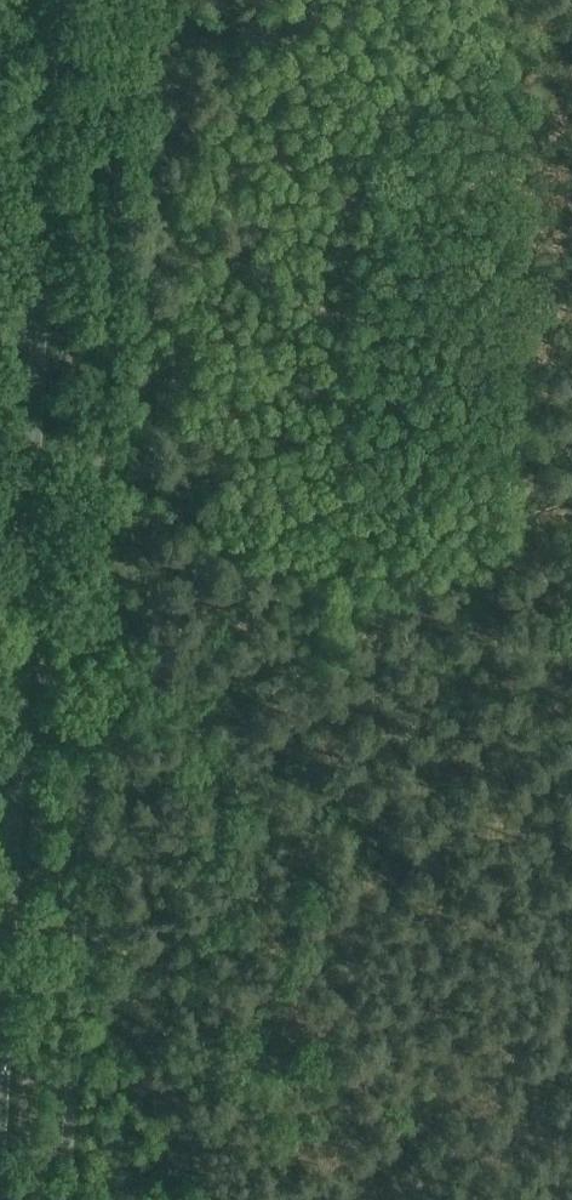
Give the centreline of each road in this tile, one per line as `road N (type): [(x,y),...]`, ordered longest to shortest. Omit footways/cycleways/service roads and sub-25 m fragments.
road 1 (secondary): [(0,951),(43,0)]

